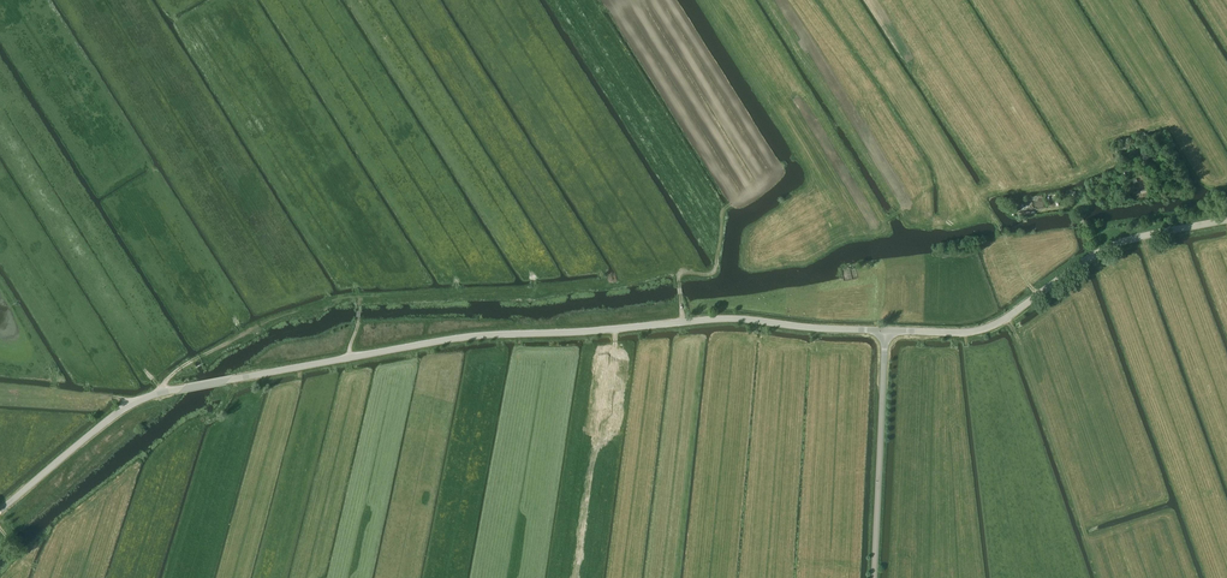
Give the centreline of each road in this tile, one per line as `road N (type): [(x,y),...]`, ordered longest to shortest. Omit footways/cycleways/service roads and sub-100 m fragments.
road 1 (unclassified): [(0,511),(107,422),(163,391),(477,335),(733,318),(884,330)]
road 2 (tertiary): [(884,330),(973,333),(1002,323),(1105,249),(1226,220)]
road 3 (track): [(1100,577),(1007,319)]
road 4 (tertiary): [(884,330),(874,577)]
road 5 (track): [(882,223),(950,173),(965,173),(1038,295)]
road 6 (track): [(684,322),(681,273),(715,272),(723,210),(748,195)]

